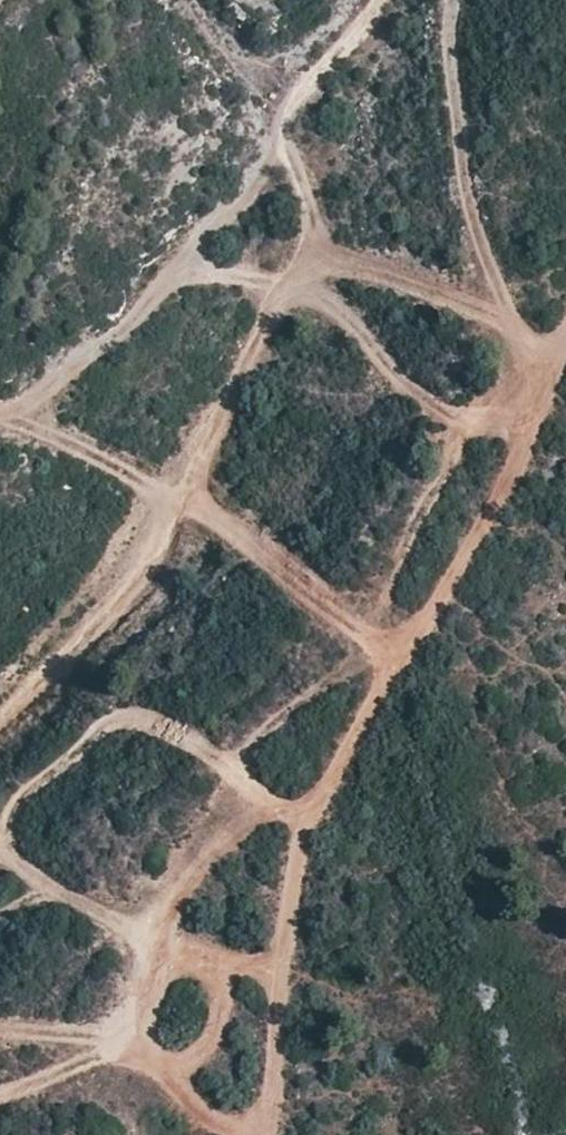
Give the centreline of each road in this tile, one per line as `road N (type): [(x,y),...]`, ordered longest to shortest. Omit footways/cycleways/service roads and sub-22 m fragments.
road 1 (track): [(451,0),(465,169),(533,401),(517,465),(303,829),(270,1134)]
road 2 (track): [(349,0),(295,75),(314,239),(111,625),(0,729)]

